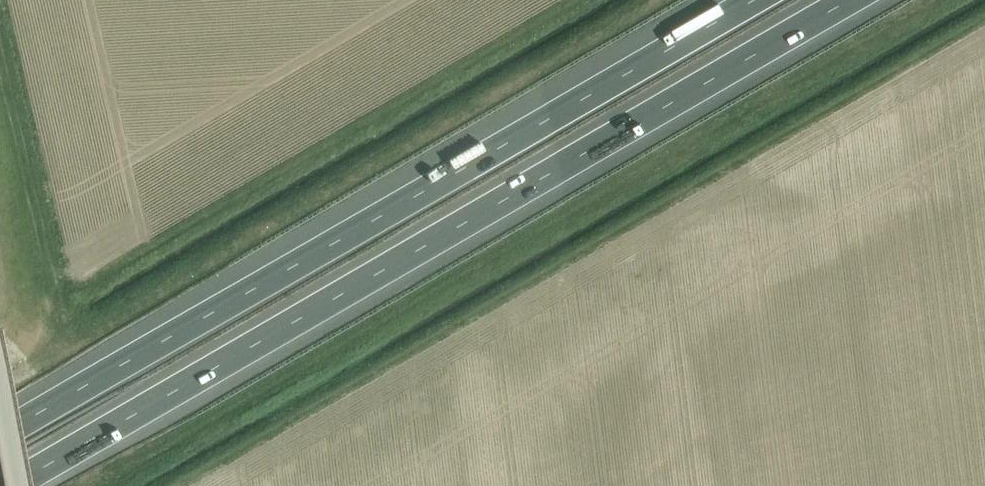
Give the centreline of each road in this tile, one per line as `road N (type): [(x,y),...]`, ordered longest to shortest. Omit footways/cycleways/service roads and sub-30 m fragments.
road 1 (motorway): [(14,485),(852,0)]
road 2 (motorway): [(756,0),(0,437)]

